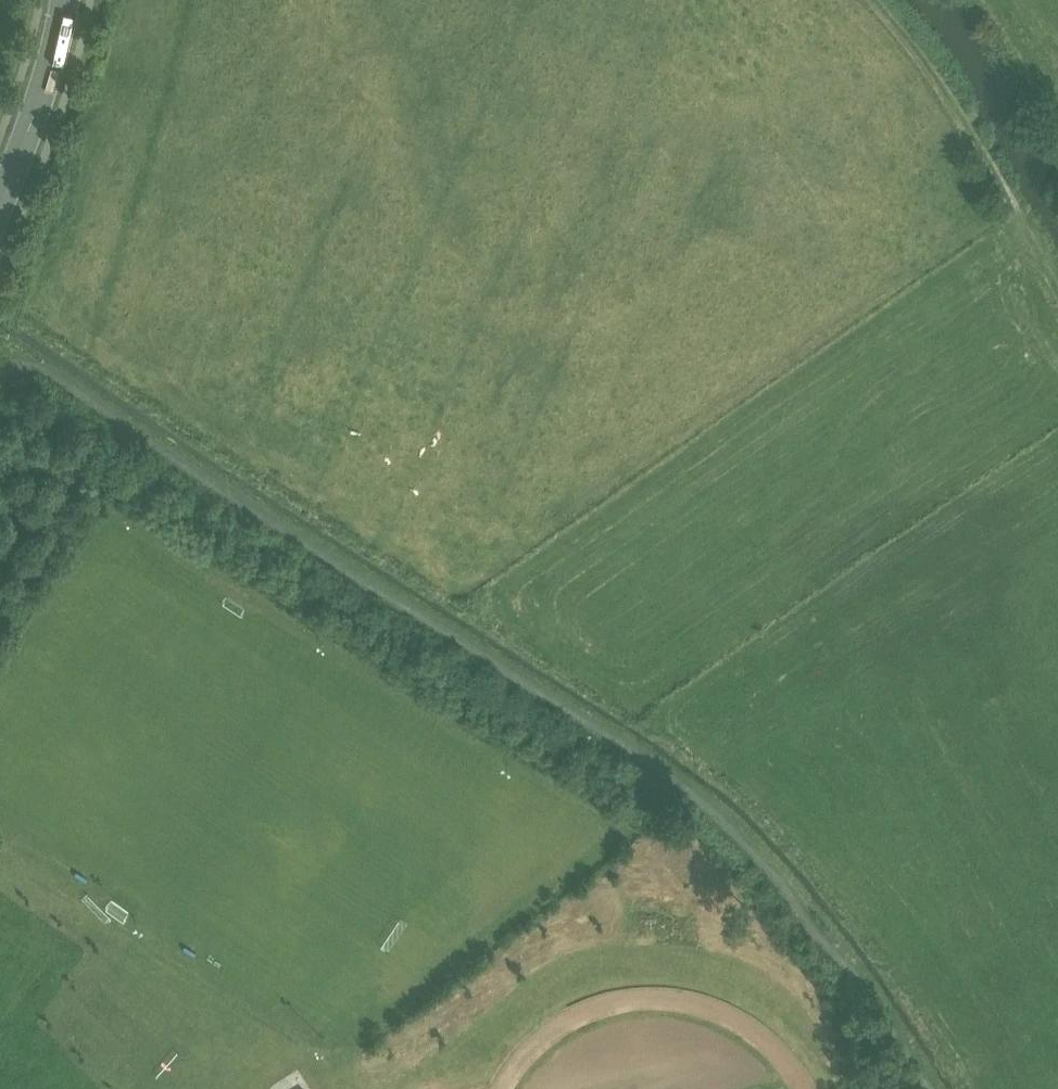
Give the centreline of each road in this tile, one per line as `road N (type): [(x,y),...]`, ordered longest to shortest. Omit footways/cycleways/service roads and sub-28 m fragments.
road 1 (track): [(1057,268),(922,42),(874,0)]
road 2 (secondary): [(0,202),(65,0)]

